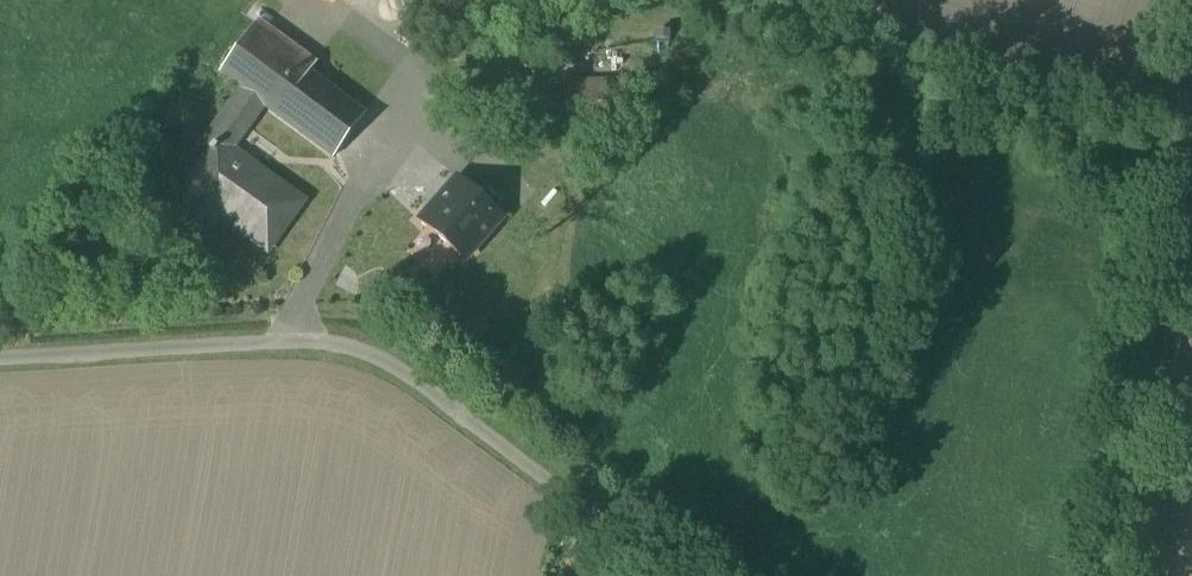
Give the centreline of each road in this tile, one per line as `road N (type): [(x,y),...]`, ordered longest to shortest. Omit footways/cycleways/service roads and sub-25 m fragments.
road 1 (unclassified): [(0,351),(252,337),(361,345),(409,365),(692,575)]
road 2 (unclassified): [(1092,575),(1191,119)]

